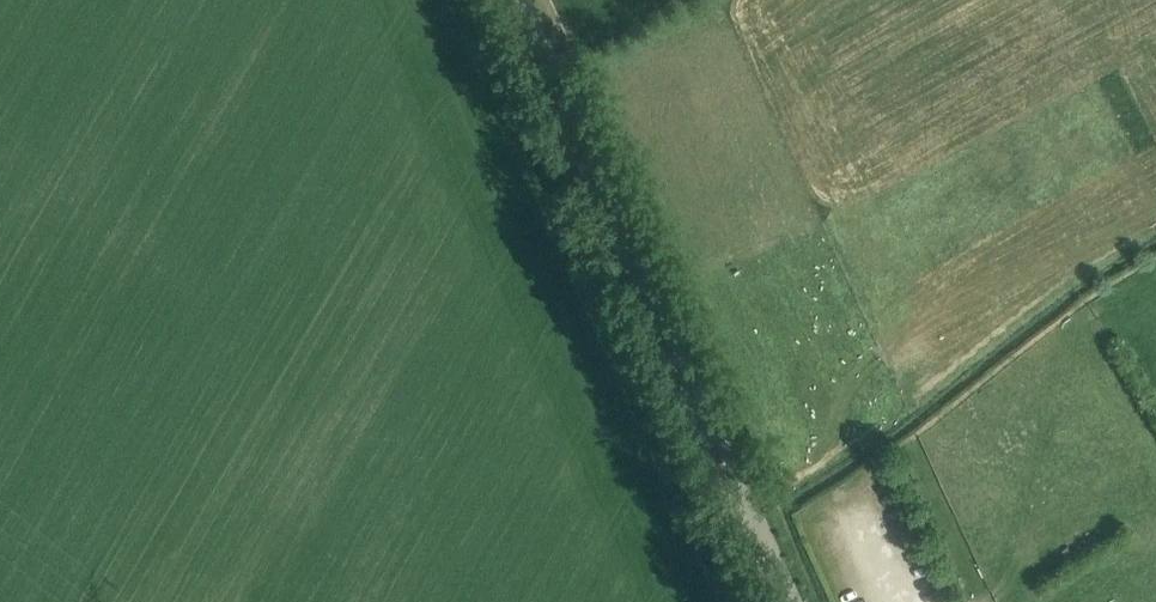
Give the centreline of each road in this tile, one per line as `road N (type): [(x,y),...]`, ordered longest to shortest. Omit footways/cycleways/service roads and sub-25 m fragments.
road 1 (unclassified): [(780,601),(520,0)]

